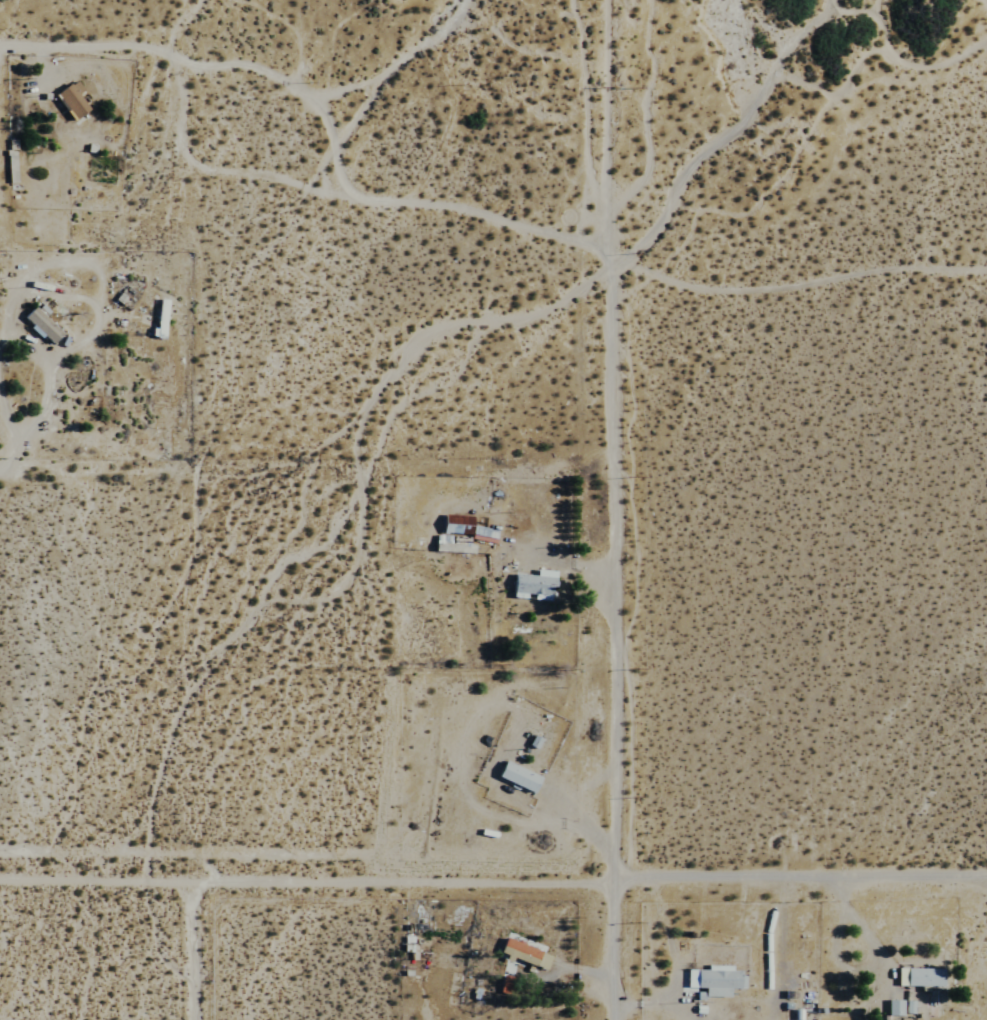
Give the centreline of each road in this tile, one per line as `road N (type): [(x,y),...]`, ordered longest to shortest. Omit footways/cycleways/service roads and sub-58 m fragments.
road 1 (residential): [(609,1019),(605,202)]
road 2 (residential): [(0,878),(609,883)]
road 3 (residential): [(609,883),(986,882)]
road 4 (residential): [(196,1019),(201,774)]
road 5 (track): [(594,0),(605,202)]
road 6 (residential): [(0,460),(193,462)]
road 7 (residential): [(191,43),(0,43)]

